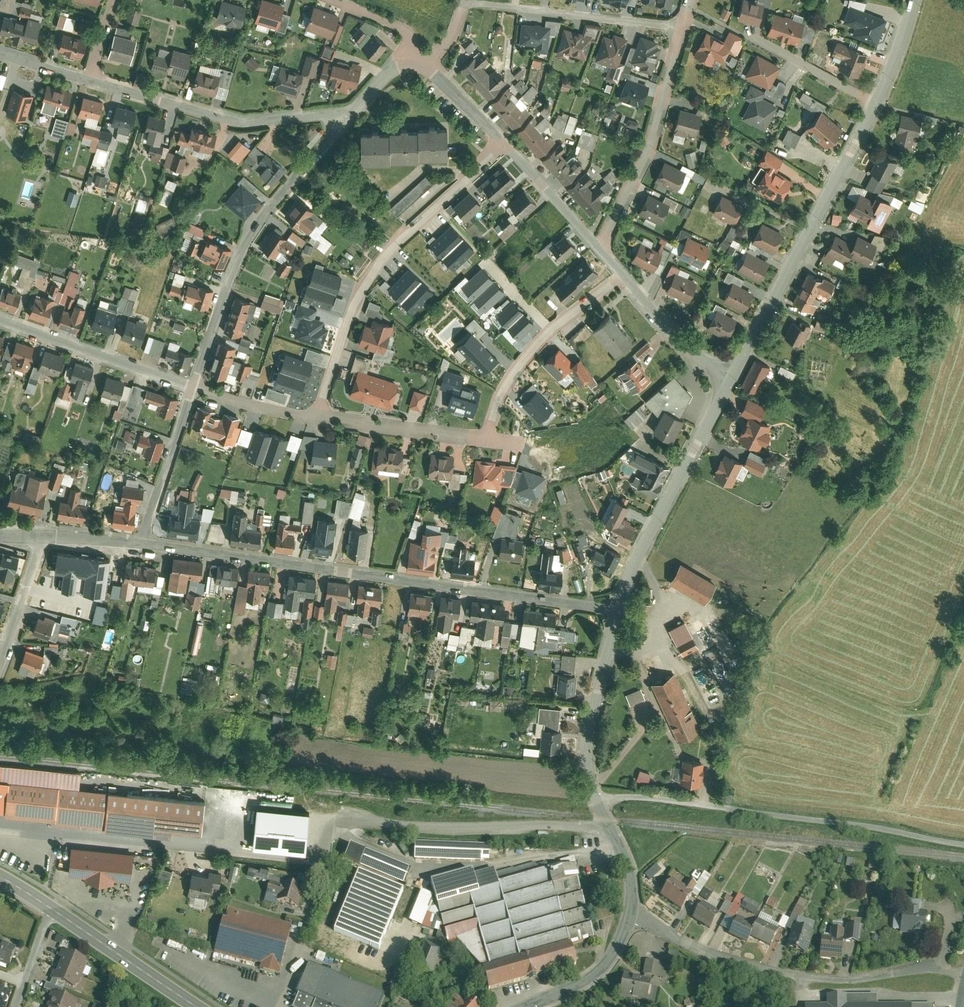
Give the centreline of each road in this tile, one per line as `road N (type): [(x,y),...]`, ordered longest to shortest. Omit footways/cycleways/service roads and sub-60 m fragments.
road 1 (residential): [(141,543),(617,608)]
road 2 (residential): [(597,800),(718,807),(963,844)]
road 3 (residential): [(963,974),(790,974),(719,958),(632,914)]
road 4 (residential): [(317,419),(352,315),(379,263),(505,145)]
road 5 (residential): [(192,388),(245,242),(351,113)]
road 6 (unclassified): [(734,370),(875,105)]
road 7 (residential): [(423,63),(447,44),(466,3),(682,28)]
road 8 (residential): [(89,79),(239,120),(351,113)]
road 9 (unclassified): [(617,608),(734,370)]
road 10 (residential): [(682,28),(656,124),(600,249)]
road 11 (residential): [(622,275),(536,345),(504,386),(488,440)]
road 12 (residential): [(213,847),(0,826)]
road 13 (residential): [(0,316),(192,388)]
road 14 (unclassified): [(597,800),(587,773),(590,731),(617,608)]
road 15 (secondary): [(196,1006),(52,908)]
road 16 (residential): [(317,419),(488,440)]
road 17 (residential): [(141,543),(192,388)]
road 18 (residential): [(622,275),(673,330),(734,370)]
road 19 (unclassified): [(527,1006),(598,975),(632,914)]
road 20 (residential): [(875,105),(752,36)]
road 21 (residential): [(505,145),(600,249)]
road 22 (residential): [(0,668),(42,538)]
road 23 (residential): [(192,388),(317,419)]
road 24 (unclassified): [(632,914),(632,884),(597,800)]

